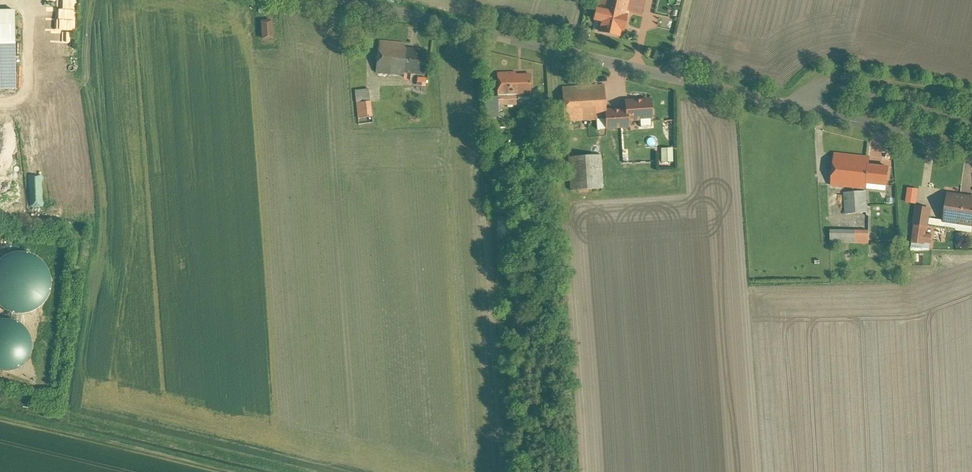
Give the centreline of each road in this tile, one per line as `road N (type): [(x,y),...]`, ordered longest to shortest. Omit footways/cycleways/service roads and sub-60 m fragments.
road 1 (unclassified): [(353,0),(960,145)]

